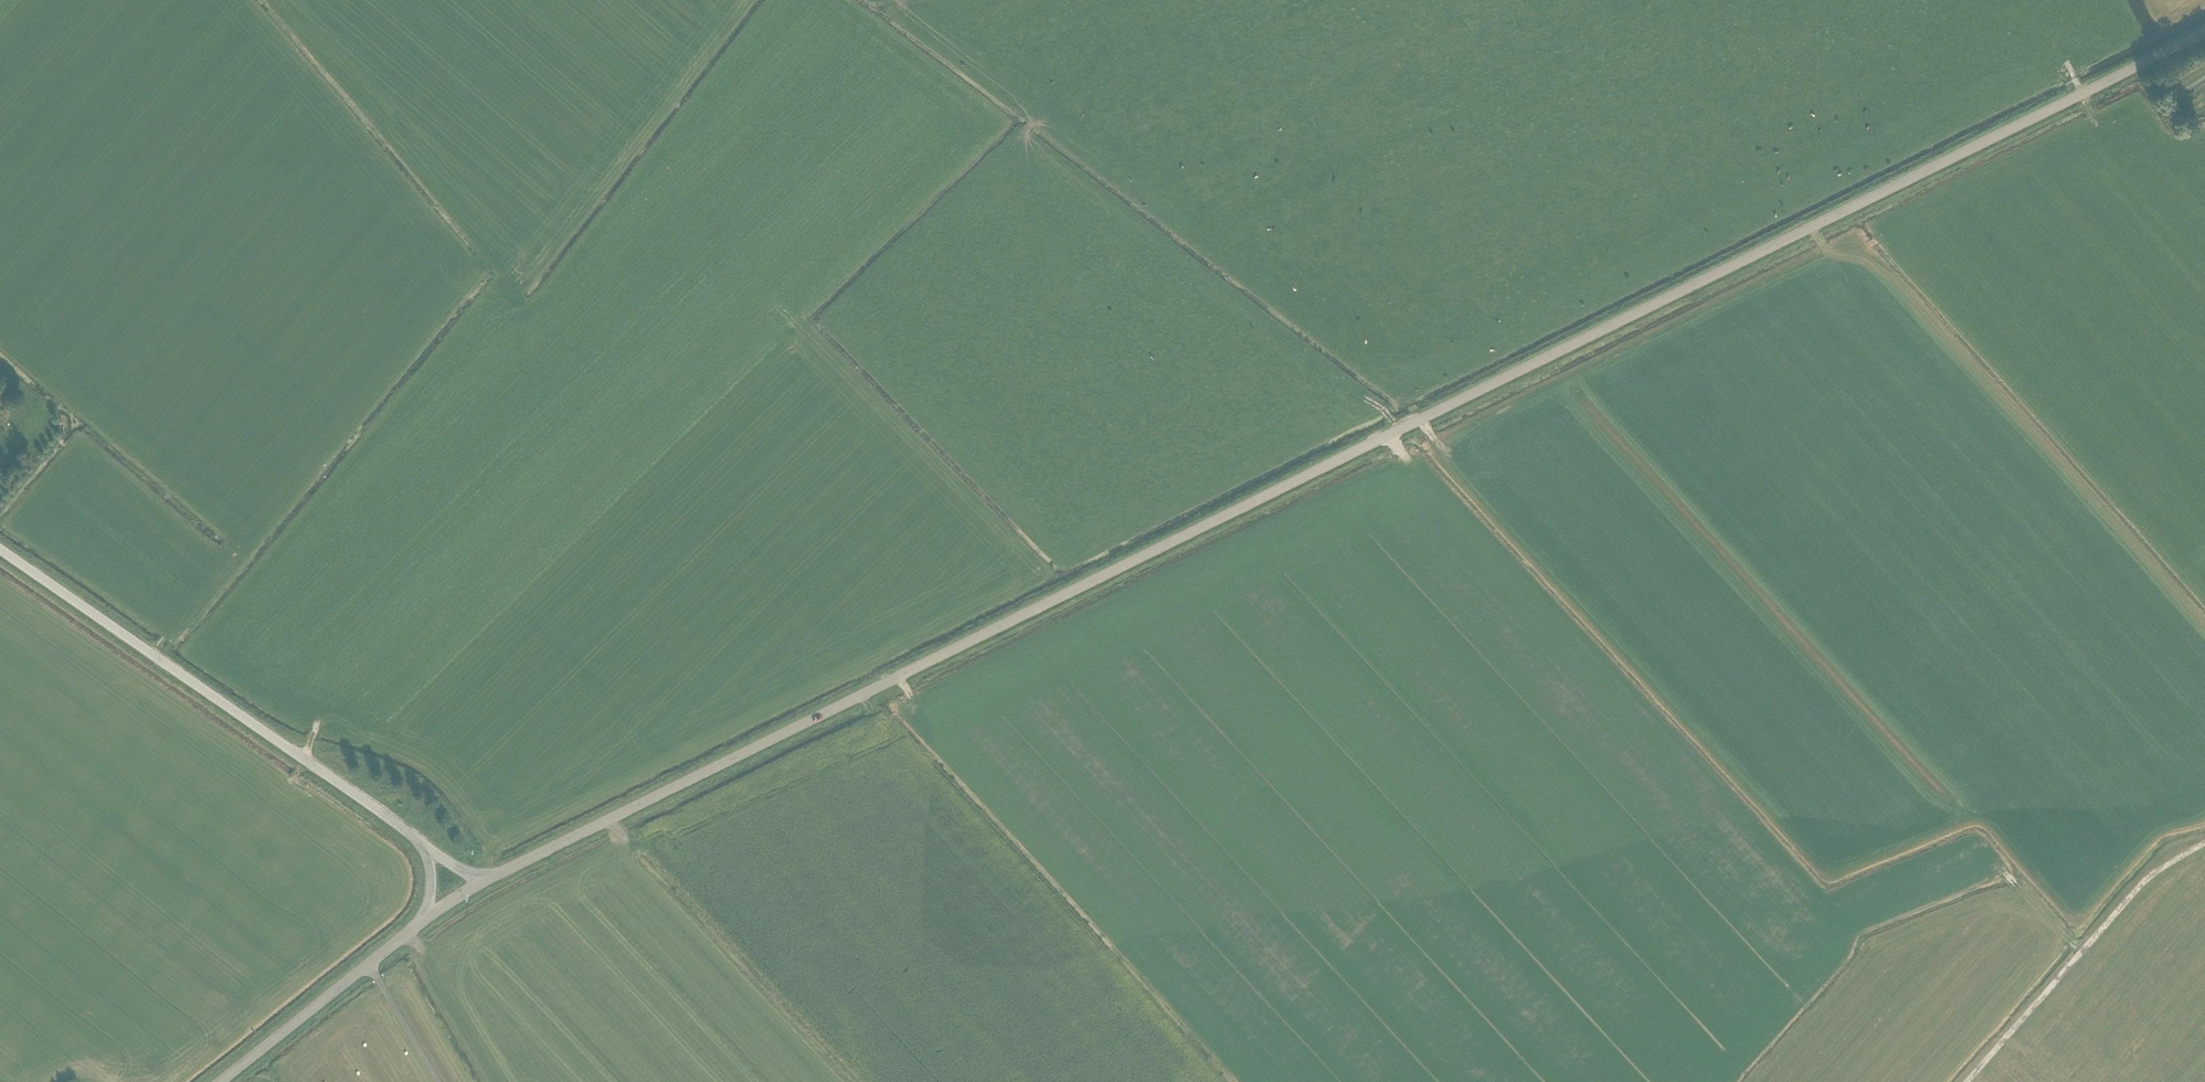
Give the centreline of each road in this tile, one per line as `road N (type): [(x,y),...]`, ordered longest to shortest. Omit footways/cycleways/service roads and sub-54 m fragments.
road 1 (tertiary): [(483,882),(2204,34)]
road 2 (tertiary): [(430,849),(0,550)]
road 3 (track): [(2204,842),(2159,868),(1997,1048)]
road 4 (tertiary): [(220,1081),(427,917)]

